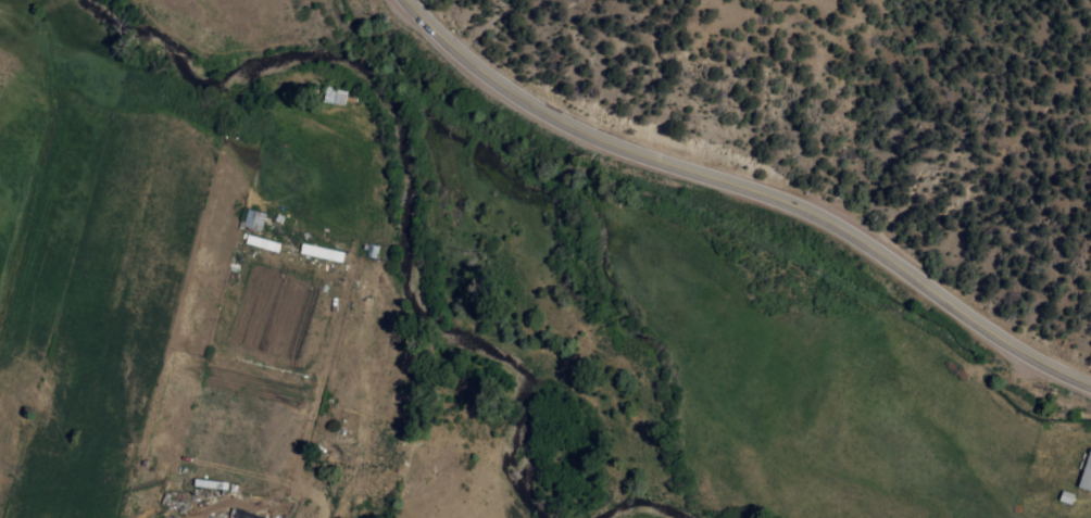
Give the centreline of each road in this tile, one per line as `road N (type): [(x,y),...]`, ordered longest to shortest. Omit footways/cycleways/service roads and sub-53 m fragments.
road 1 (secondary): [(1090,385),(1033,359),(833,222),(636,153),(514,97),(405,0)]
road 2 (residential): [(309,517),(356,200)]

